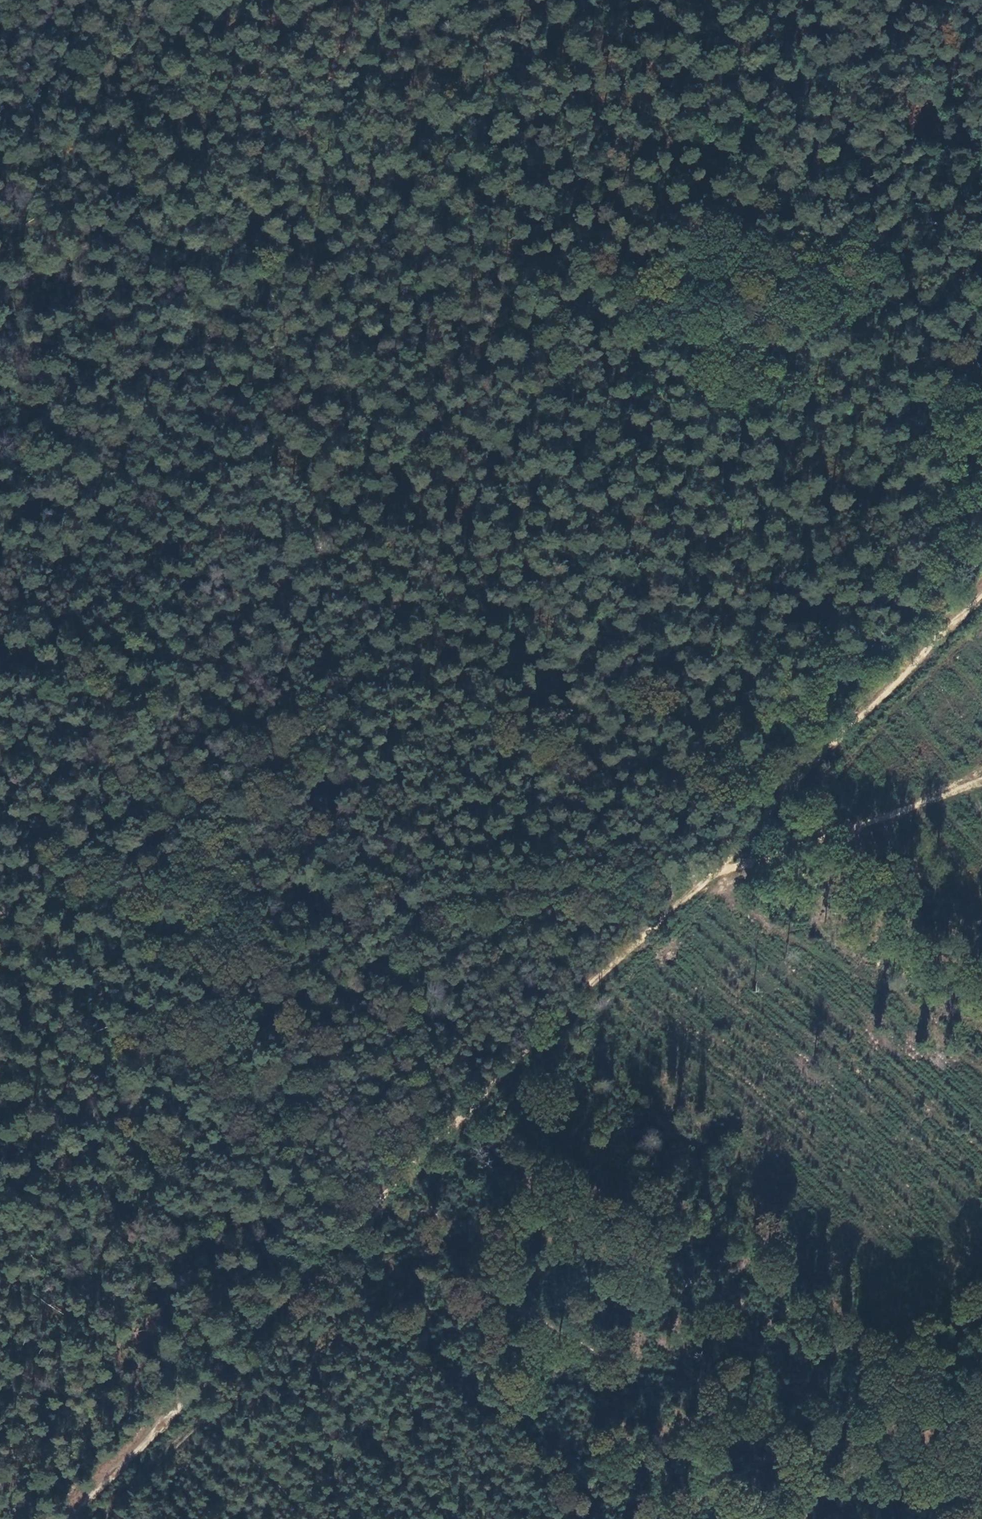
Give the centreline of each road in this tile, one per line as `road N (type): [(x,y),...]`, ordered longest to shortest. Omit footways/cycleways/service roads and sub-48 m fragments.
road 1 (track): [(178,1415),(322,1259),(981,595)]
road 2 (track): [(75,1518),(178,1415)]

